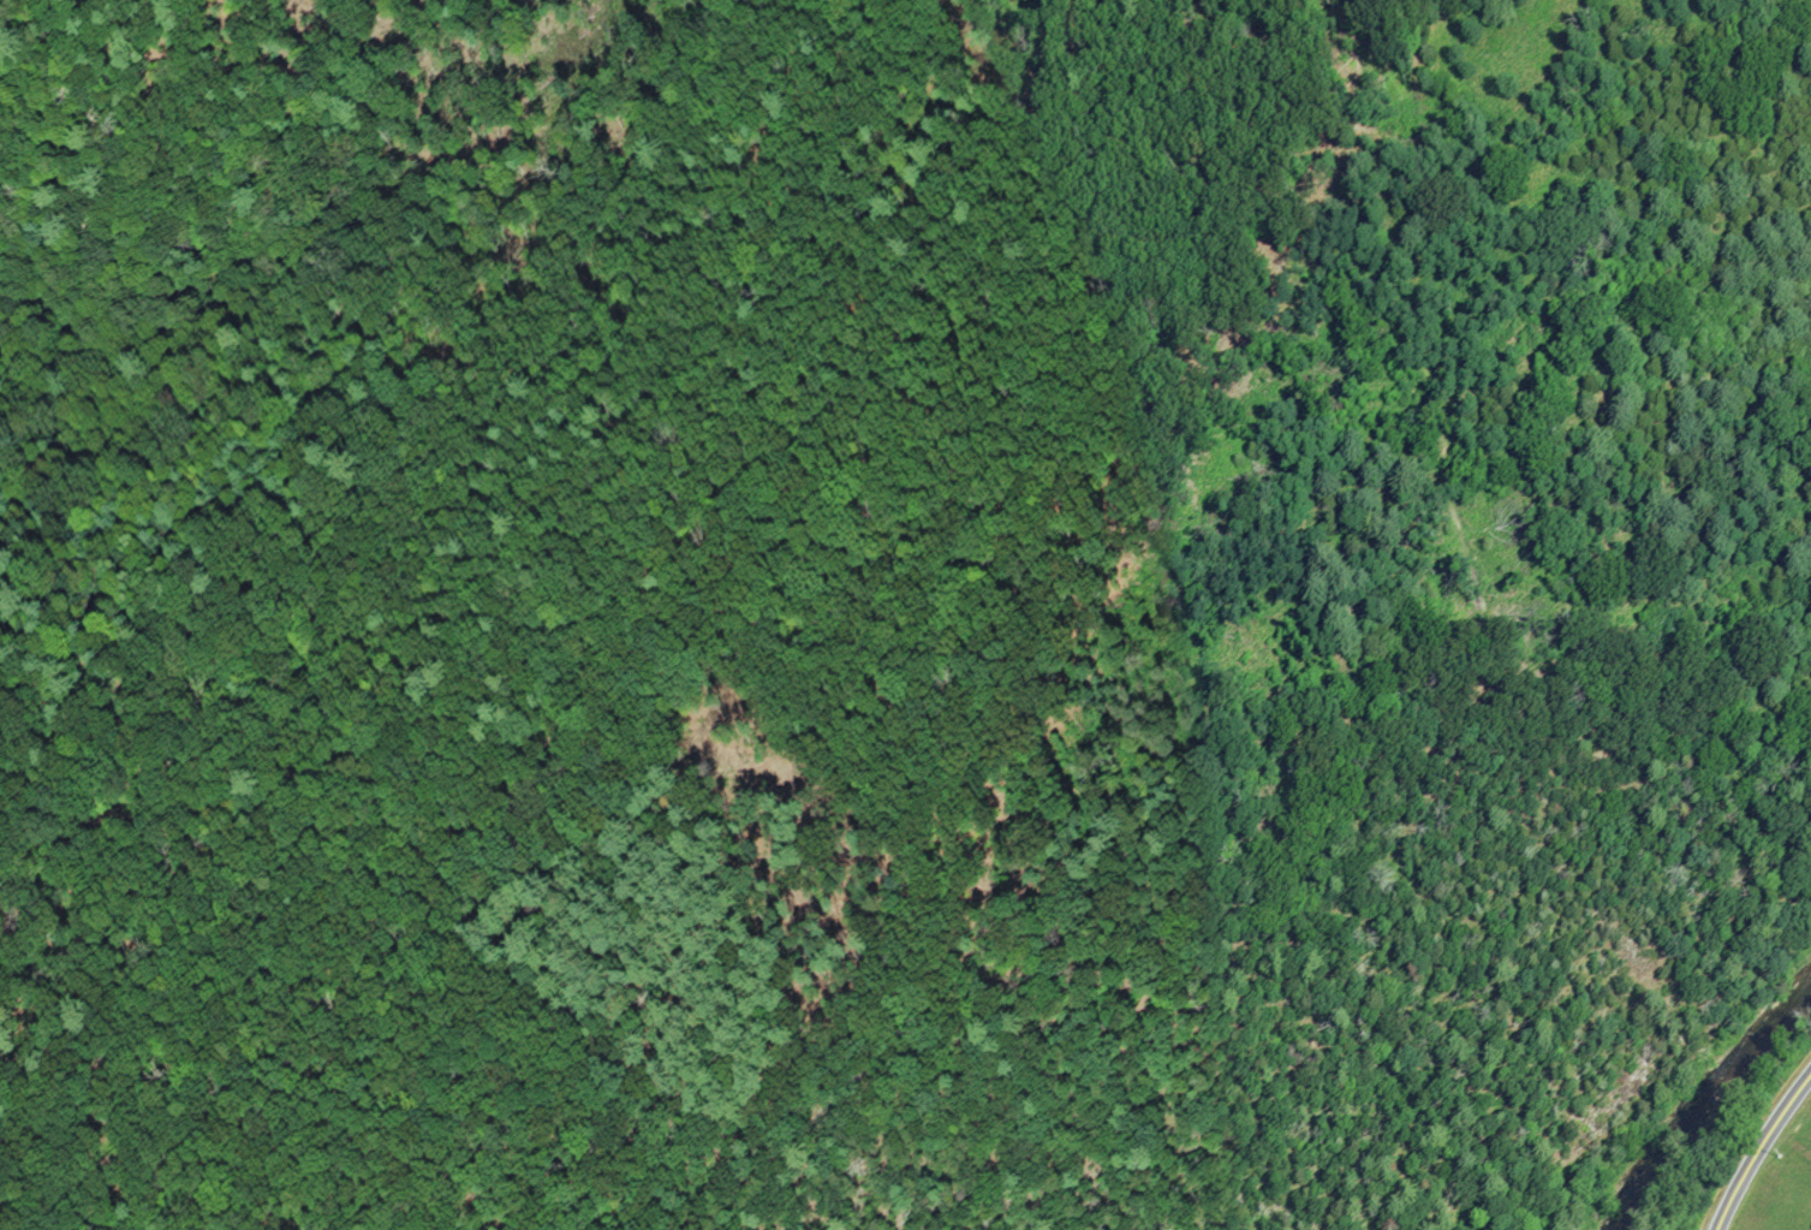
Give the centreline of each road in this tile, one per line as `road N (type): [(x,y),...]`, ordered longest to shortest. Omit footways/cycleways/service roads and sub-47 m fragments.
road 1 (tertiary): [(1717,1229),(1769,1129),(1810,1076)]

